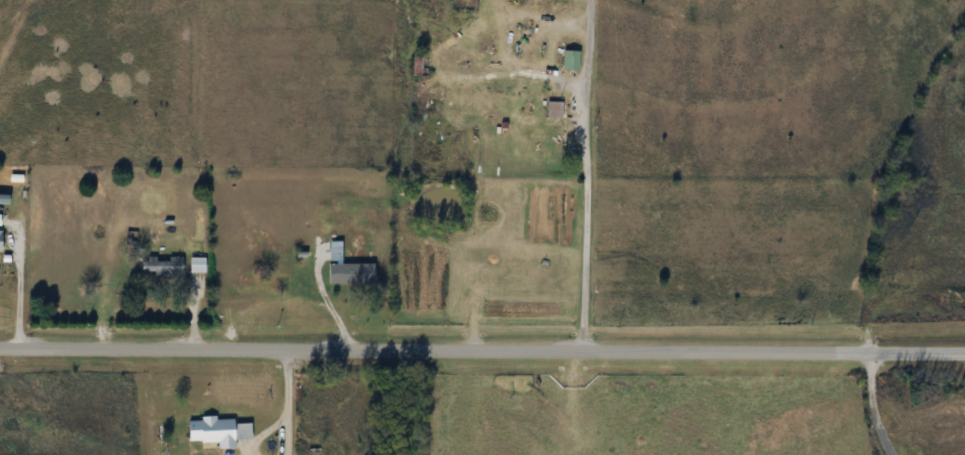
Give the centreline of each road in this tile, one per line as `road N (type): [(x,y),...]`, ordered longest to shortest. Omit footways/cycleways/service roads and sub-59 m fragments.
road 1 (residential): [(964,355),(0,353)]
road 2 (residential): [(594,0),(587,356)]

